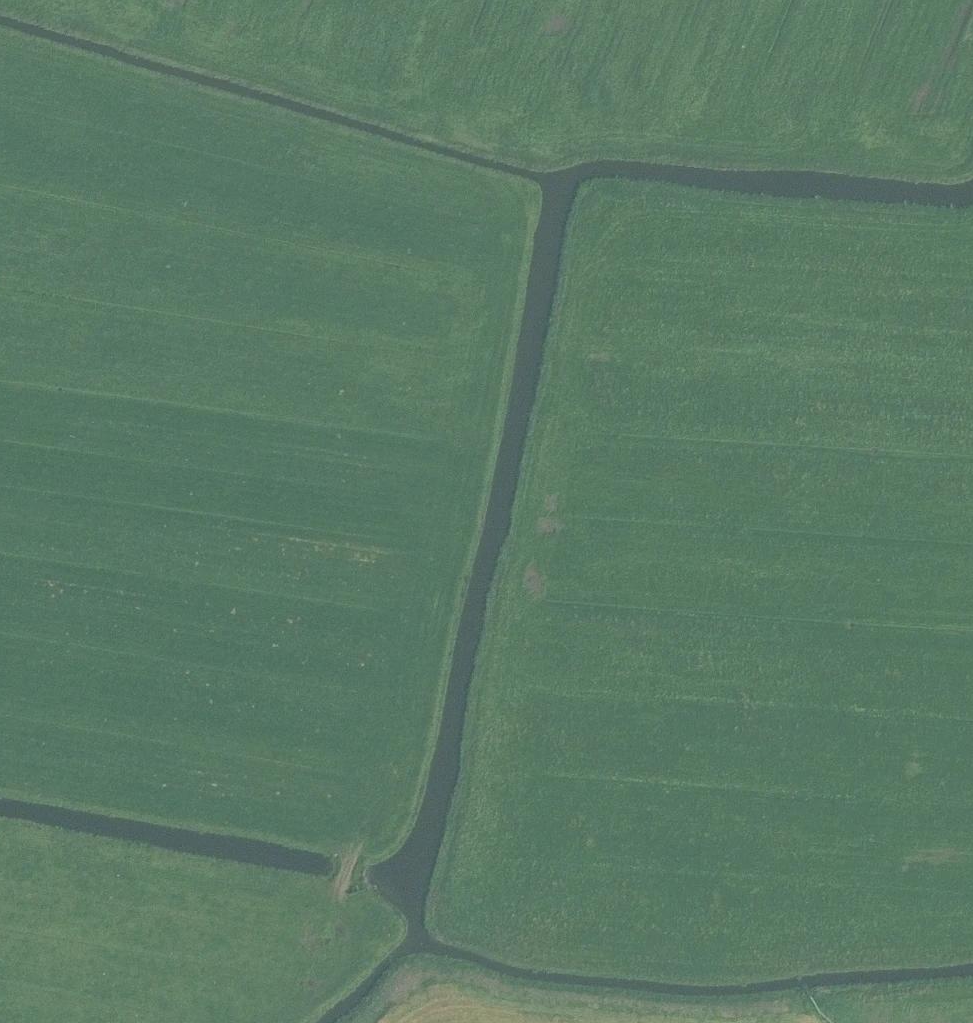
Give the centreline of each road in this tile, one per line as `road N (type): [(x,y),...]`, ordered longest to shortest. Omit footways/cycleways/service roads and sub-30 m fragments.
road 1 (track): [(972,998),(722,1017),(449,987),(405,1022)]

